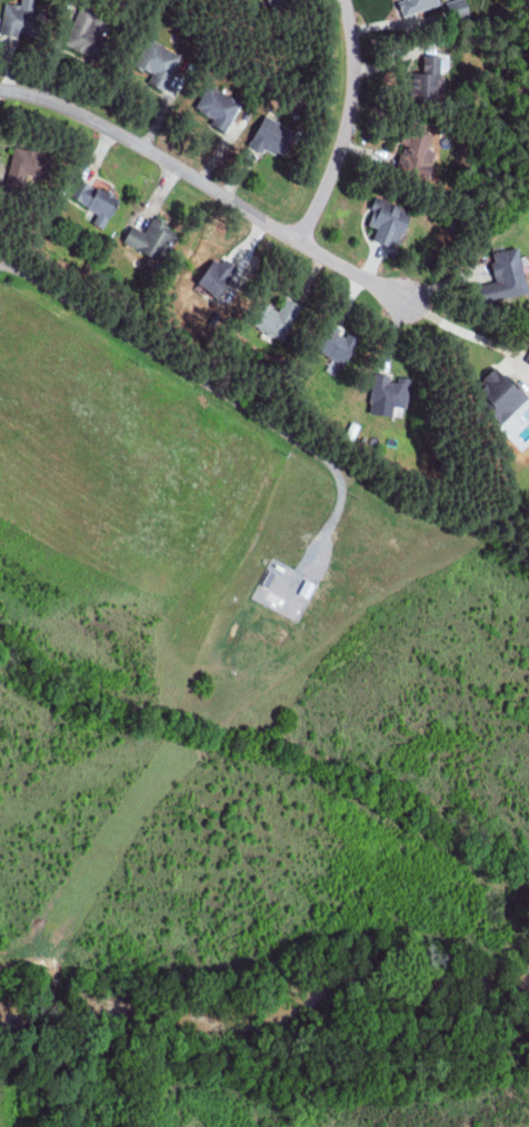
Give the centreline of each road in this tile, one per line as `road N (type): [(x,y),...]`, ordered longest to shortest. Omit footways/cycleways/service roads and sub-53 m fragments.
road 1 (residential): [(0,89),(43,98),(147,147),(405,301)]
road 2 (residential): [(349,0),(347,148),(297,243)]

